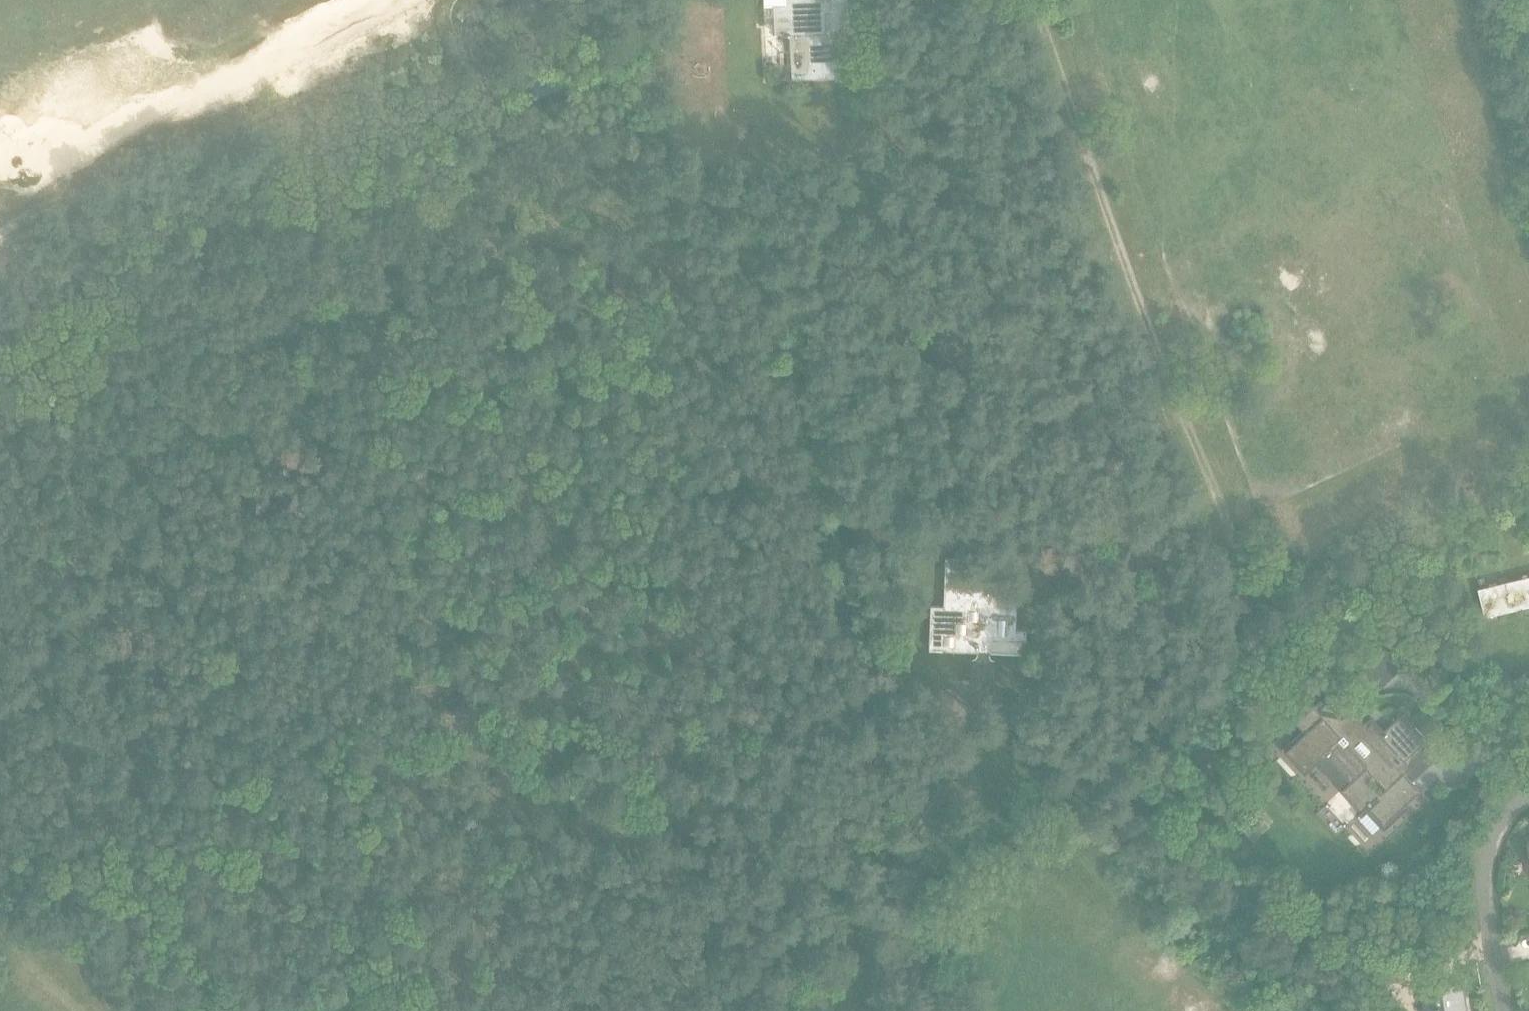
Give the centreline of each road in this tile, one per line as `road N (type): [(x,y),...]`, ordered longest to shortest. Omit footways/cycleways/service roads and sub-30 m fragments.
road 1 (track): [(921,1010),(920,967),(1247,639),(1245,594),(1034,0)]
road 2 (residential): [(1512,1010),(1498,850),(1507,819),(1528,792)]

